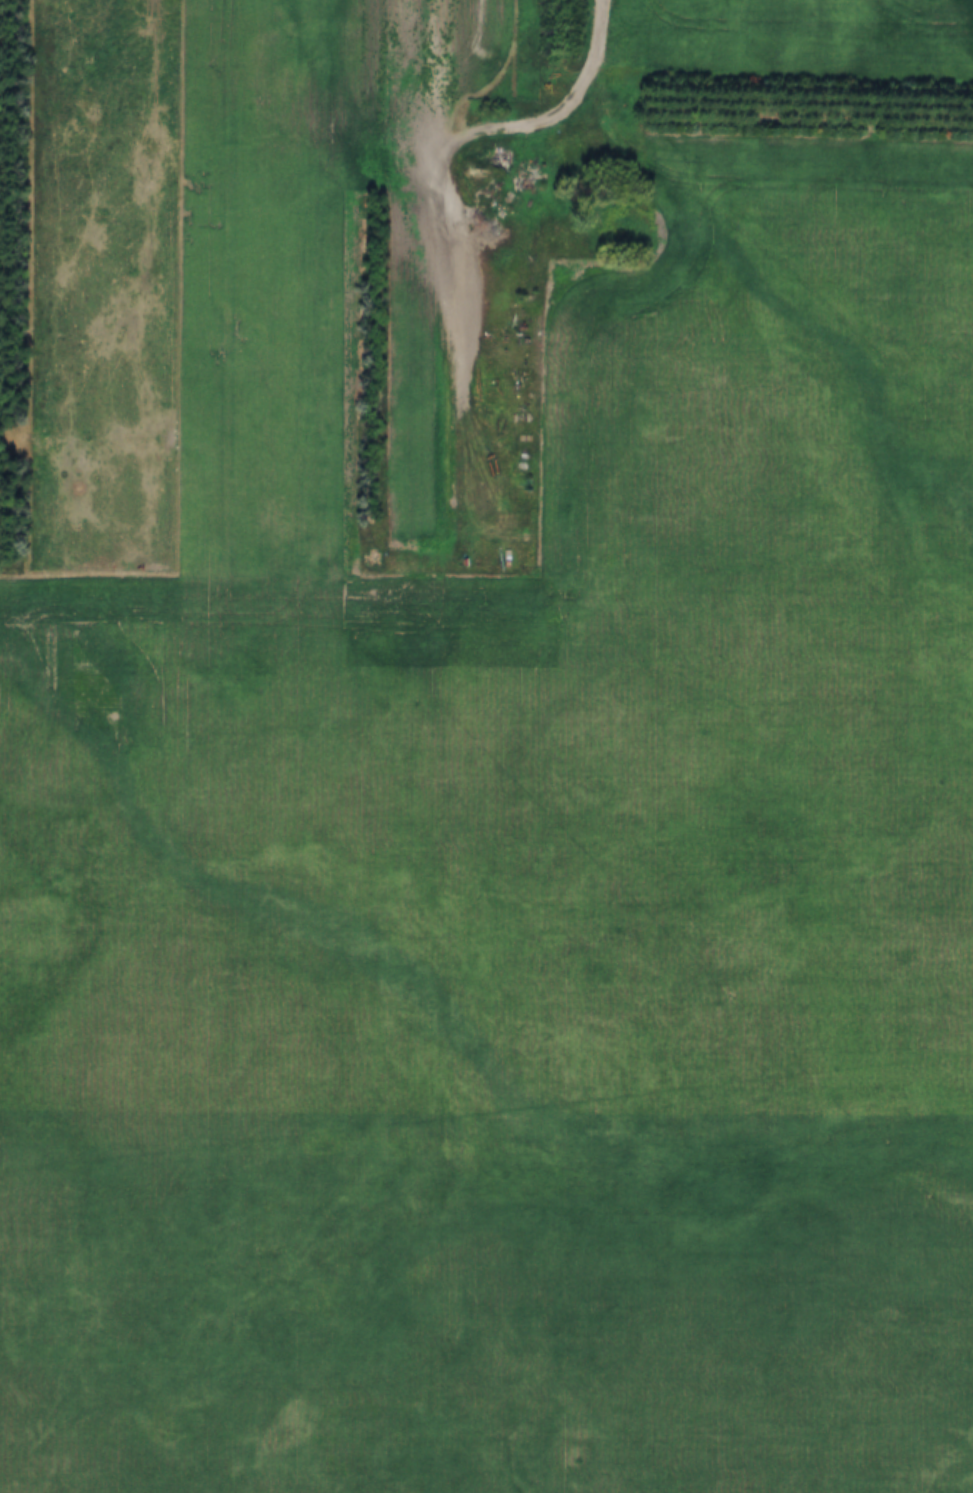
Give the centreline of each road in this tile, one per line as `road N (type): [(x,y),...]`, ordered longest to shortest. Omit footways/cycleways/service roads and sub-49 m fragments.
road 1 (track): [(364,573),(444,444),(447,381),(421,260),(394,204),(375,124),(347,103),(339,82),(339,0)]

